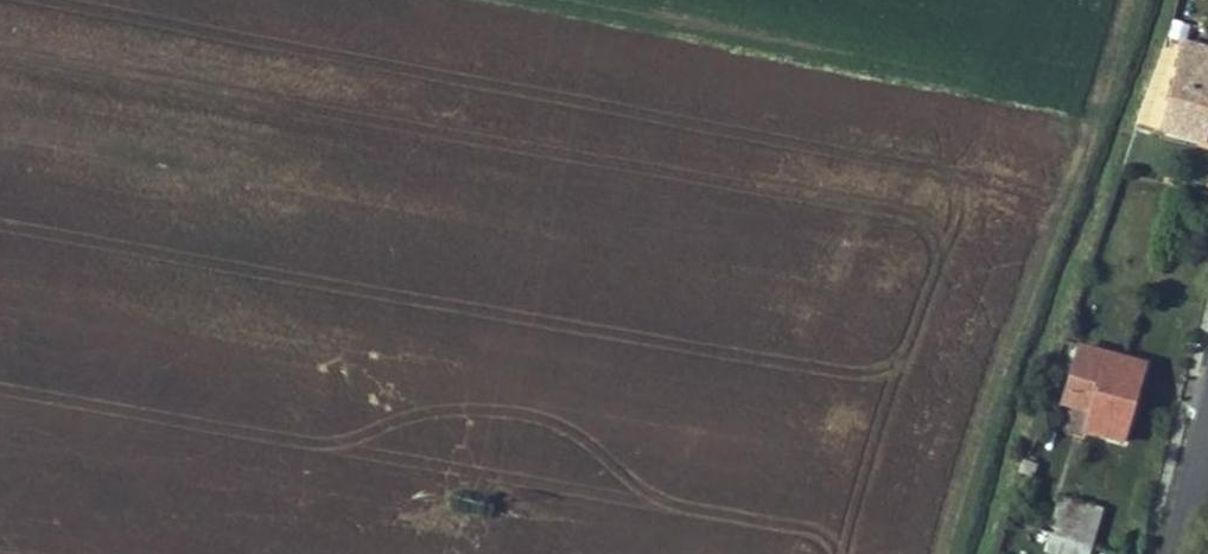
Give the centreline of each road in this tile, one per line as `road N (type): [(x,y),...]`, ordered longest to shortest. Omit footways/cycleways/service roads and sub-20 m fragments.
road 1 (tertiary): [(1178,553),(1207,436)]

